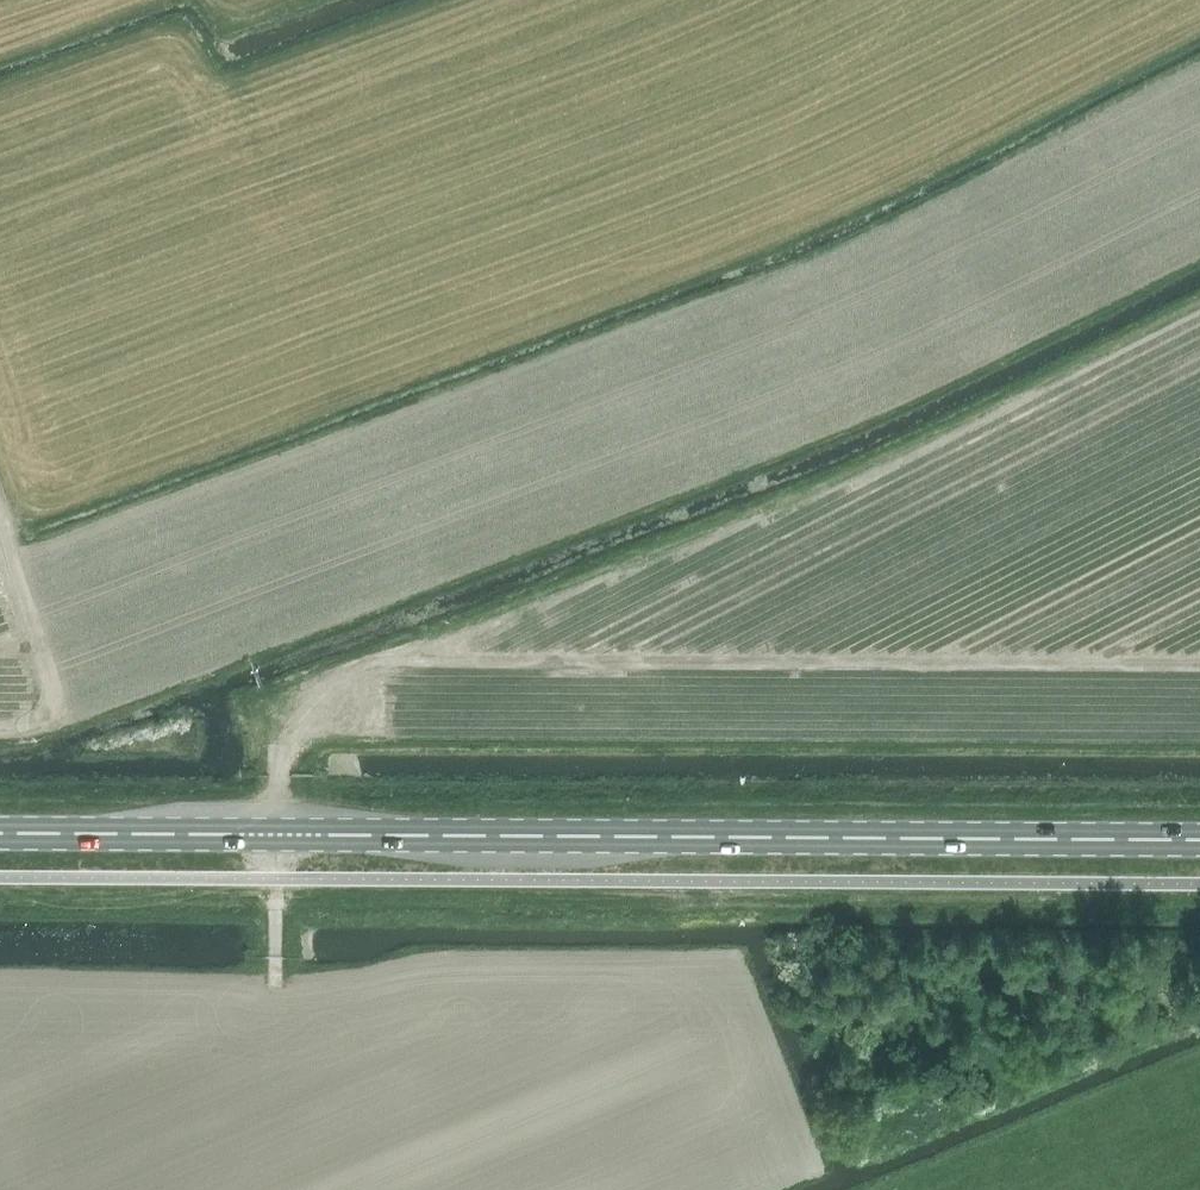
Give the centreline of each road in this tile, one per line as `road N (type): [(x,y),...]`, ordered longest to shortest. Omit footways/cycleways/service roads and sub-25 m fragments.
road 1 (primary): [(1199,850),(0,846)]

